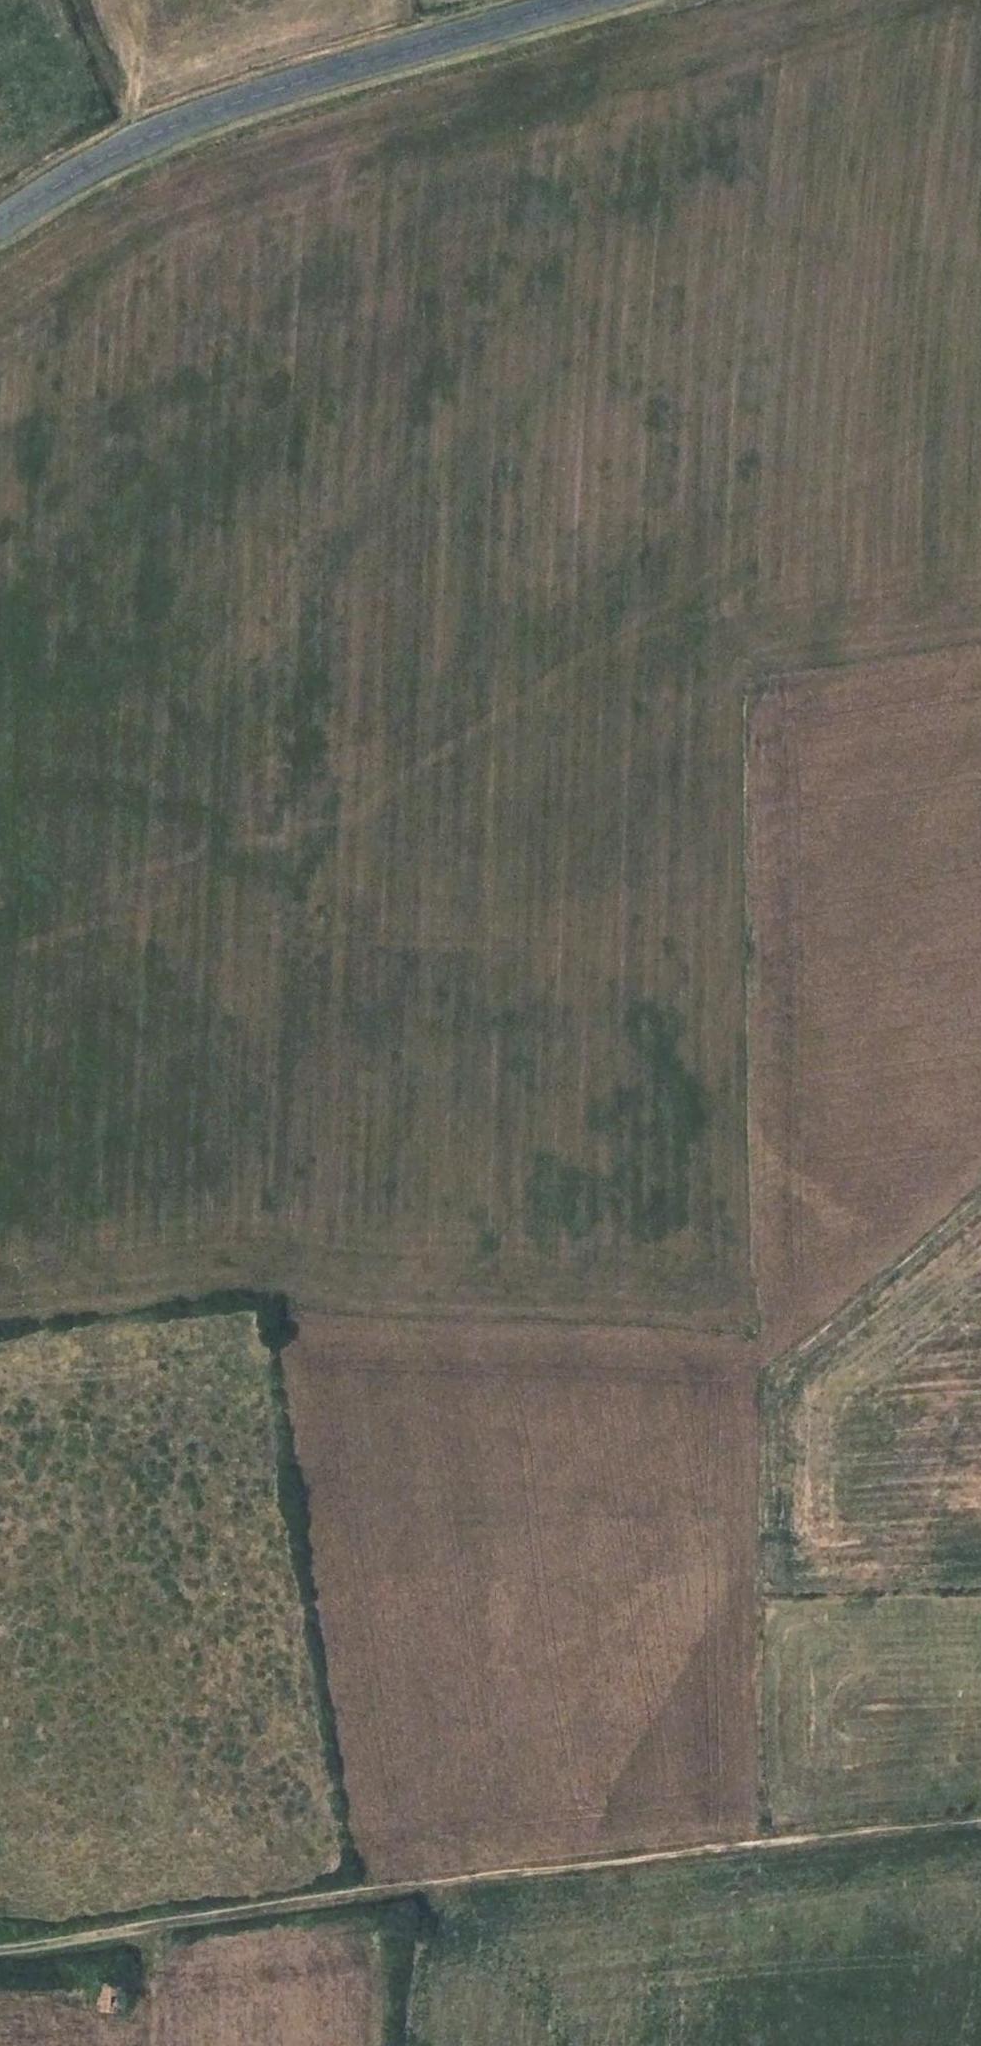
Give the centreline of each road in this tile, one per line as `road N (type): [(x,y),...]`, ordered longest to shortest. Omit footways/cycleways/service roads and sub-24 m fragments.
road 1 (track): [(980,1816),(467,1872),(0,1942)]
road 2 (secondary): [(596,0),(167,131),(0,230)]

